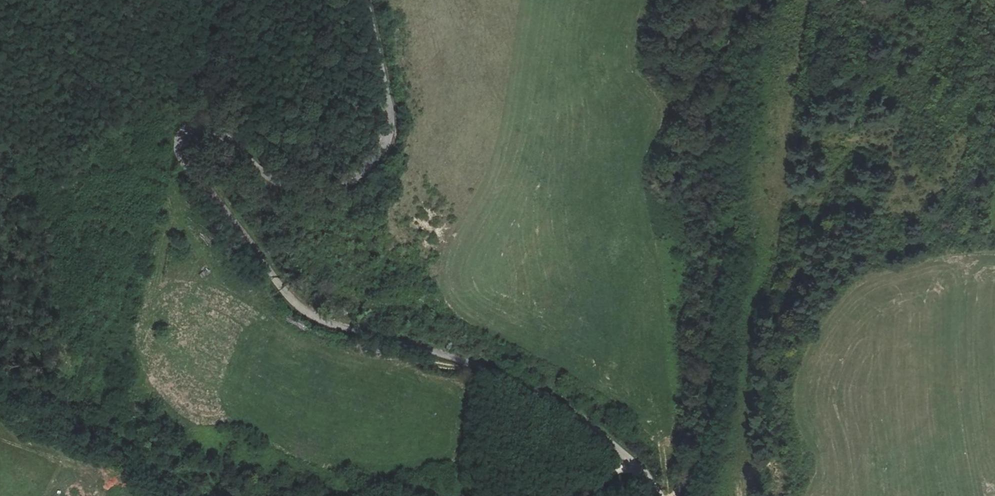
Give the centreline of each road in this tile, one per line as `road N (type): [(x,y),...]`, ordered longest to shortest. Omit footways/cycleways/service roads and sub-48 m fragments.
road 1 (unclassified): [(655,495),(607,438),(550,397),(300,307),(187,164),(189,137),(209,131),(286,186),(330,191),(354,181),(384,150),(391,131),(368,0)]

